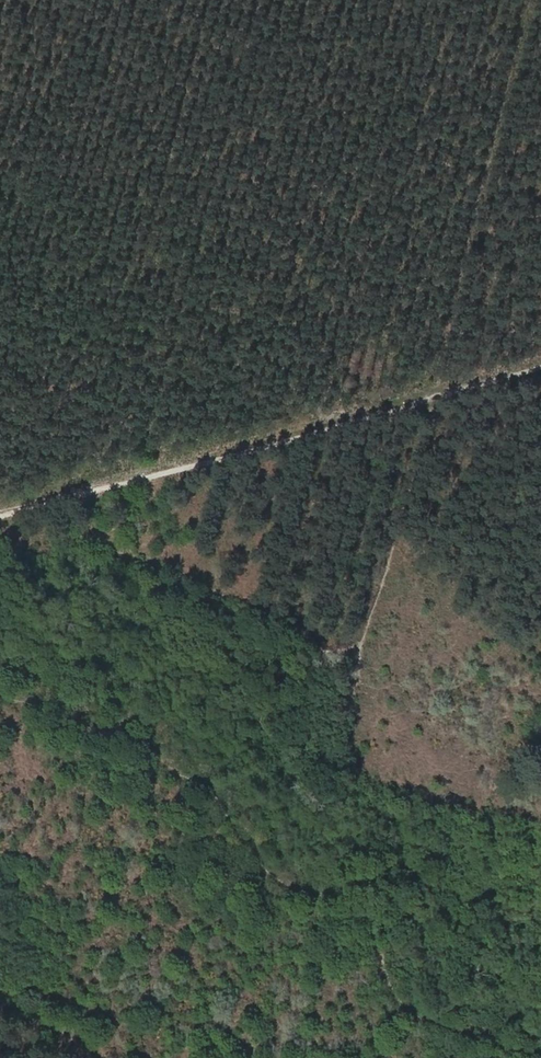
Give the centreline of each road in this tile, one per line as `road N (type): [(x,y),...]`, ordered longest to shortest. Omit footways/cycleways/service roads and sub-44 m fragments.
road 1 (track): [(540,367),(0,517)]

